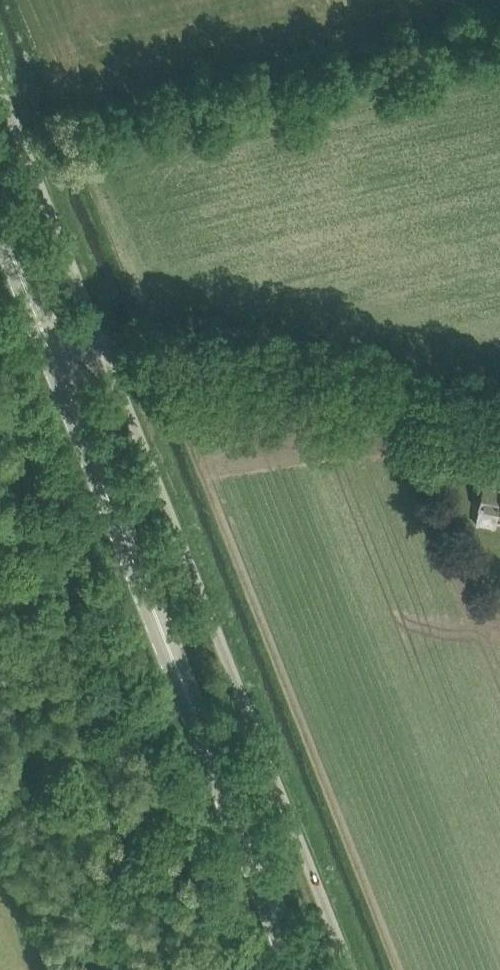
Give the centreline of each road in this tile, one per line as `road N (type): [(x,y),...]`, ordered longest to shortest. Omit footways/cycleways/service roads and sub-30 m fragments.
road 1 (primary): [(297,969),(52,350)]
road 2 (unclassified): [(244,969),(1,356)]
road 3 (unclassified): [(353,969),(108,359)]
road 4 (unclassified): [(499,427),(108,359)]
road 5 (unclassified): [(108,359),(0,87)]
road 6 (primary): [(52,350),(0,221)]

